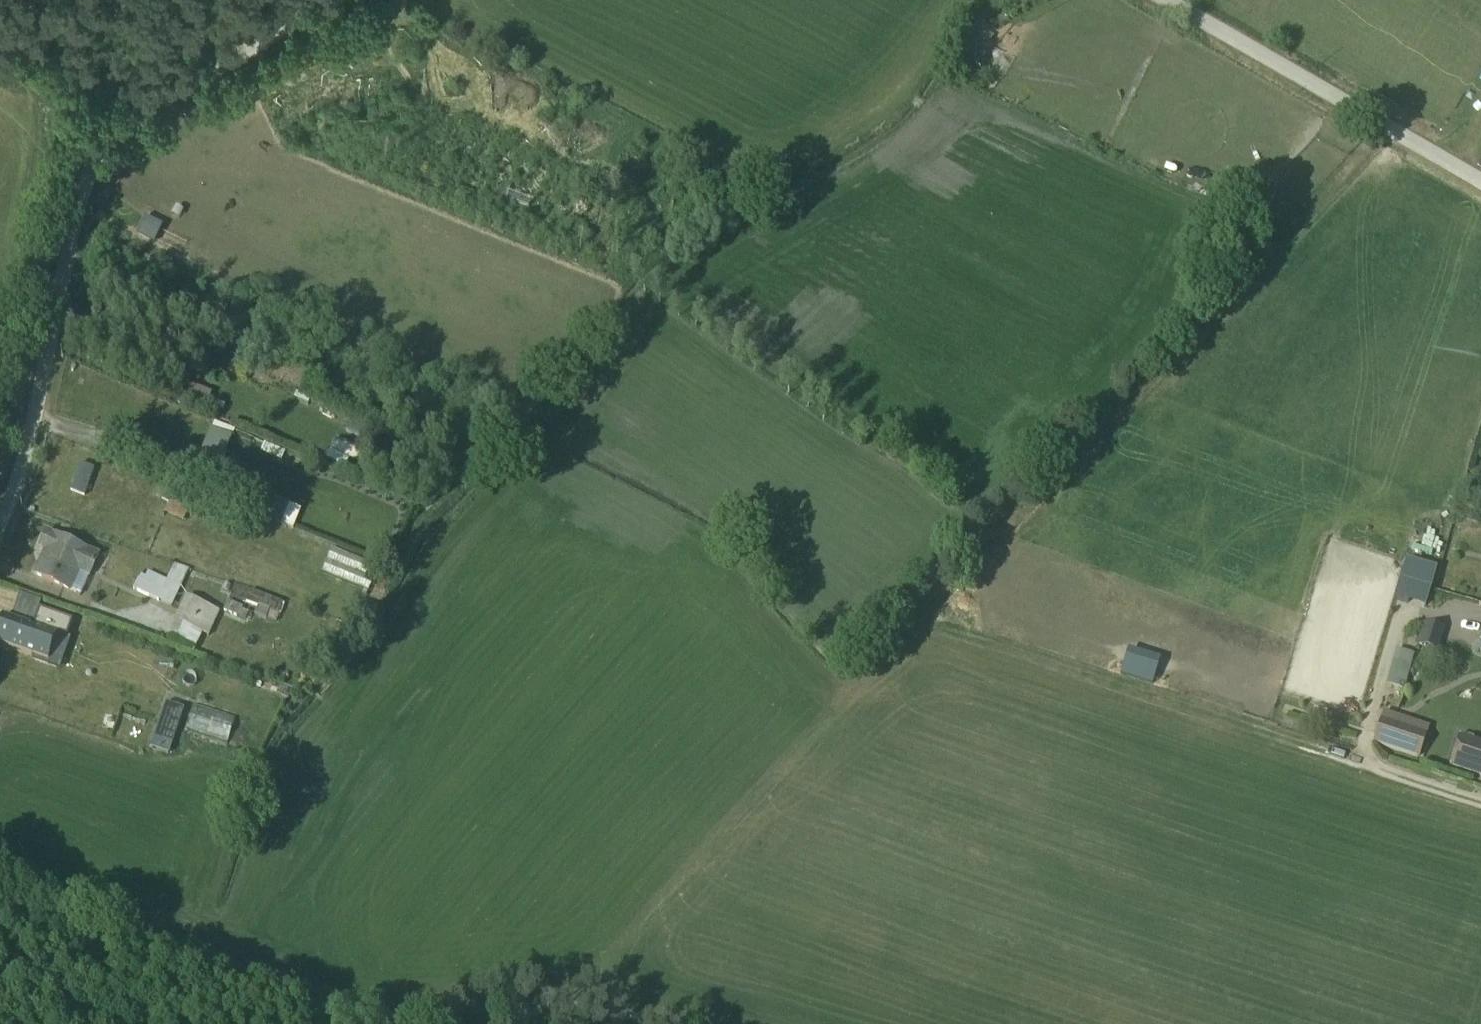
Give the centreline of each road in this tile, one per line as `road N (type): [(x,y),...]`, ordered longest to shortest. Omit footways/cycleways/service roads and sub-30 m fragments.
road 1 (track): [(654,1023),(528,1012),(379,1017),(132,936),(0,916)]
road 2 (unclassified): [(326,0),(134,118),(89,165),(21,471),(0,525)]
road 3 (unclassified): [(1480,186),(1162,0)]

